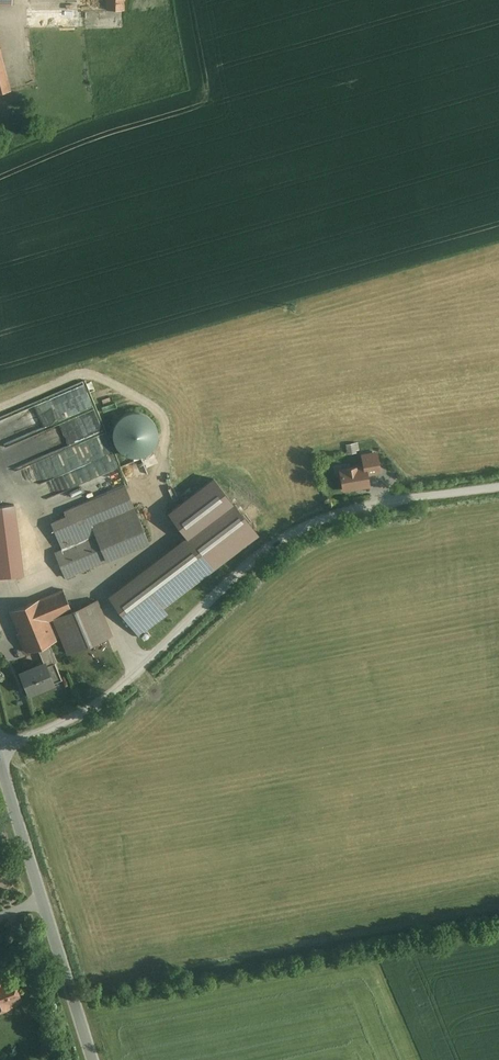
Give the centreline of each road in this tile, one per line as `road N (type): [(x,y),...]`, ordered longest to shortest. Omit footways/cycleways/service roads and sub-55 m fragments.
road 1 (unclassified): [(0,748),(70,721),(306,527),(365,507),(498,488)]
road 2 (unclassified): [(0,759),(93,1059)]

